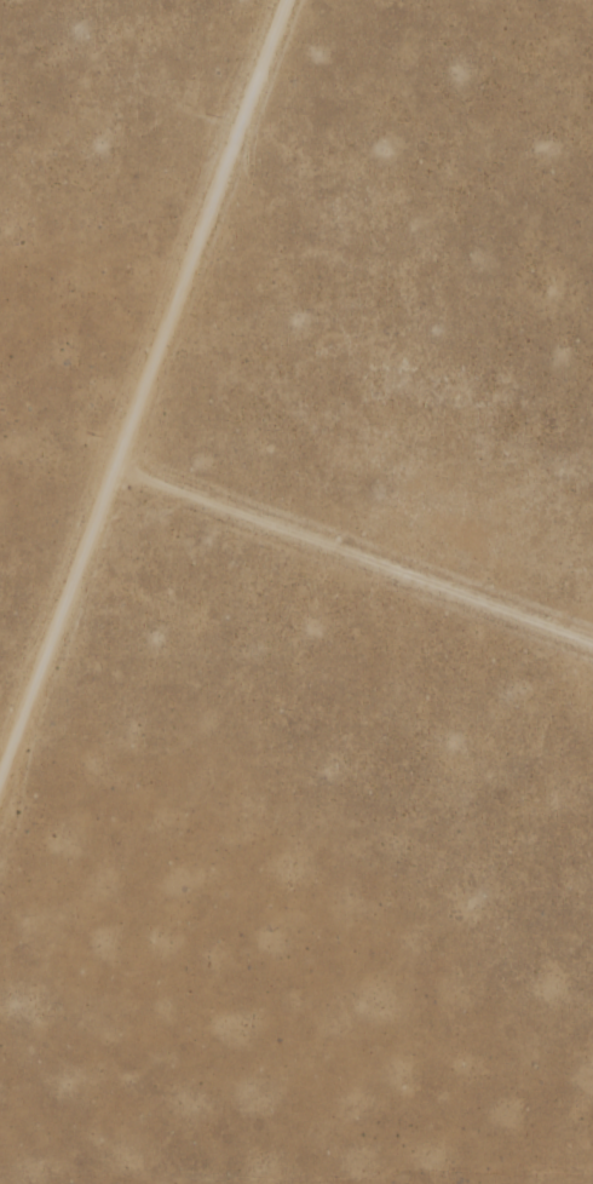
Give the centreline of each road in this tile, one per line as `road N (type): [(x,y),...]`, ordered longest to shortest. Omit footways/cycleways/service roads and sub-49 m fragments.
road 1 (residential): [(281,0),(0,776)]
road 2 (residential): [(592,641),(110,465)]

